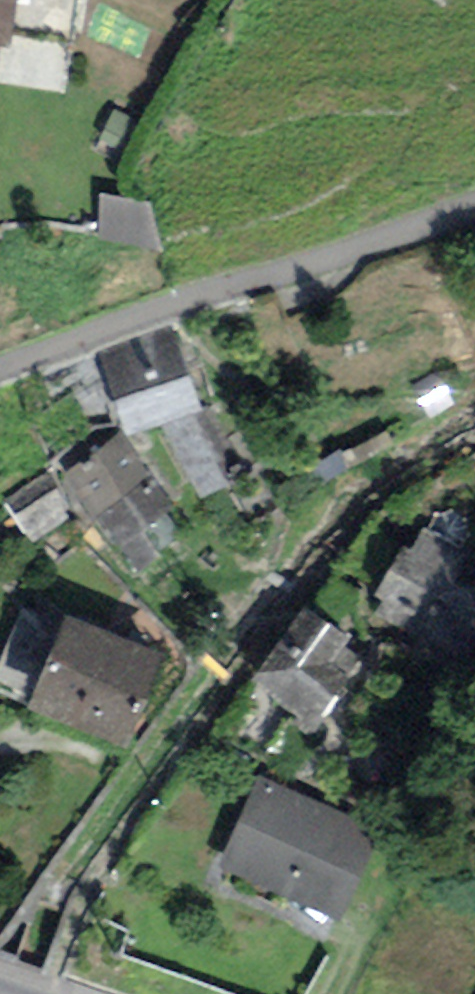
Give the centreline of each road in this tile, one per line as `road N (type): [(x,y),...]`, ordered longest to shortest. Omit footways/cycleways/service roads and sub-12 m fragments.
road 1 (unclassified): [(474,207),(0,367)]

